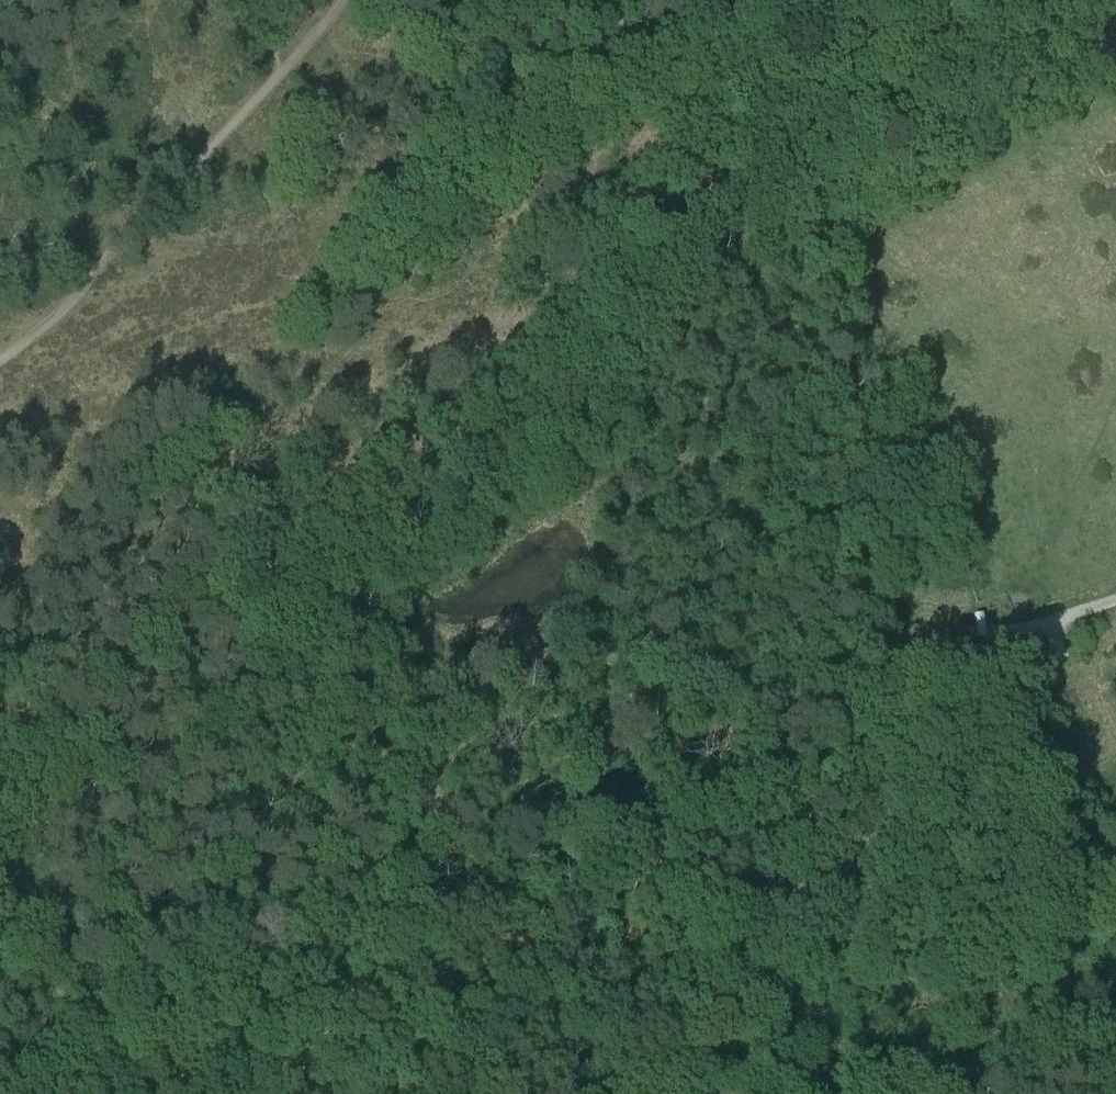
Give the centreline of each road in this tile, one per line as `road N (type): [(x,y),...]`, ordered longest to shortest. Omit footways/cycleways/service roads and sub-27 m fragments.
road 1 (track): [(290,62),(81,286),(0,358)]
road 2 (track): [(1115,599),(995,631)]

